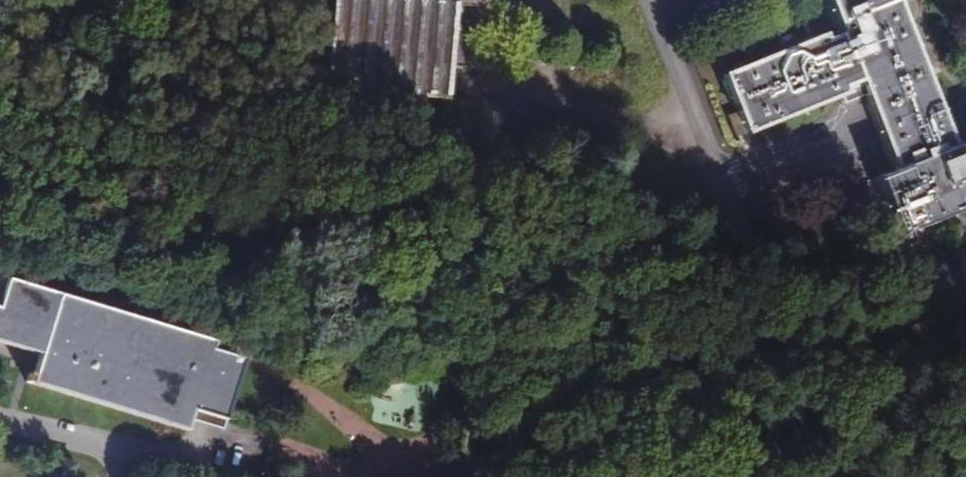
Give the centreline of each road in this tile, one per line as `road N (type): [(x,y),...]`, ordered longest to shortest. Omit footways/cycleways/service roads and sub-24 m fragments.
road 1 (unclassified): [(642,0),(733,214),(826,265),(965,274)]

